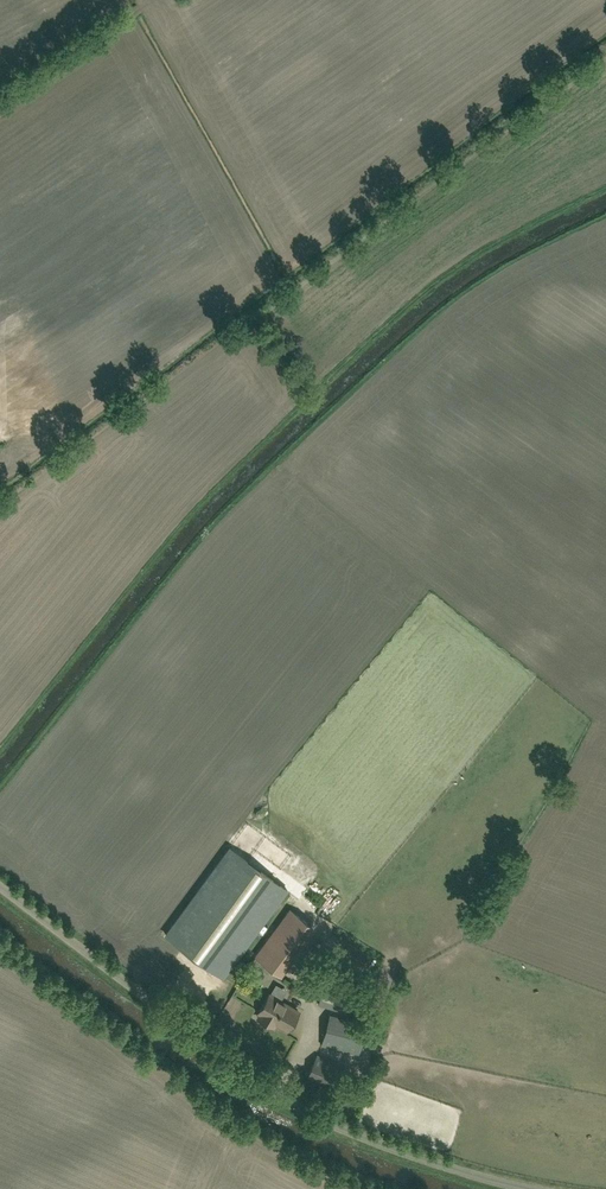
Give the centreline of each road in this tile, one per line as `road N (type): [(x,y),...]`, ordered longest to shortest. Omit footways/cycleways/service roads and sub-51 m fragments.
road 1 (track): [(0,747),(187,515),(321,383),(472,256),(605,187)]
road 2 (unclassified): [(533,1188),(358,1135),(303,1108),(0,885)]

